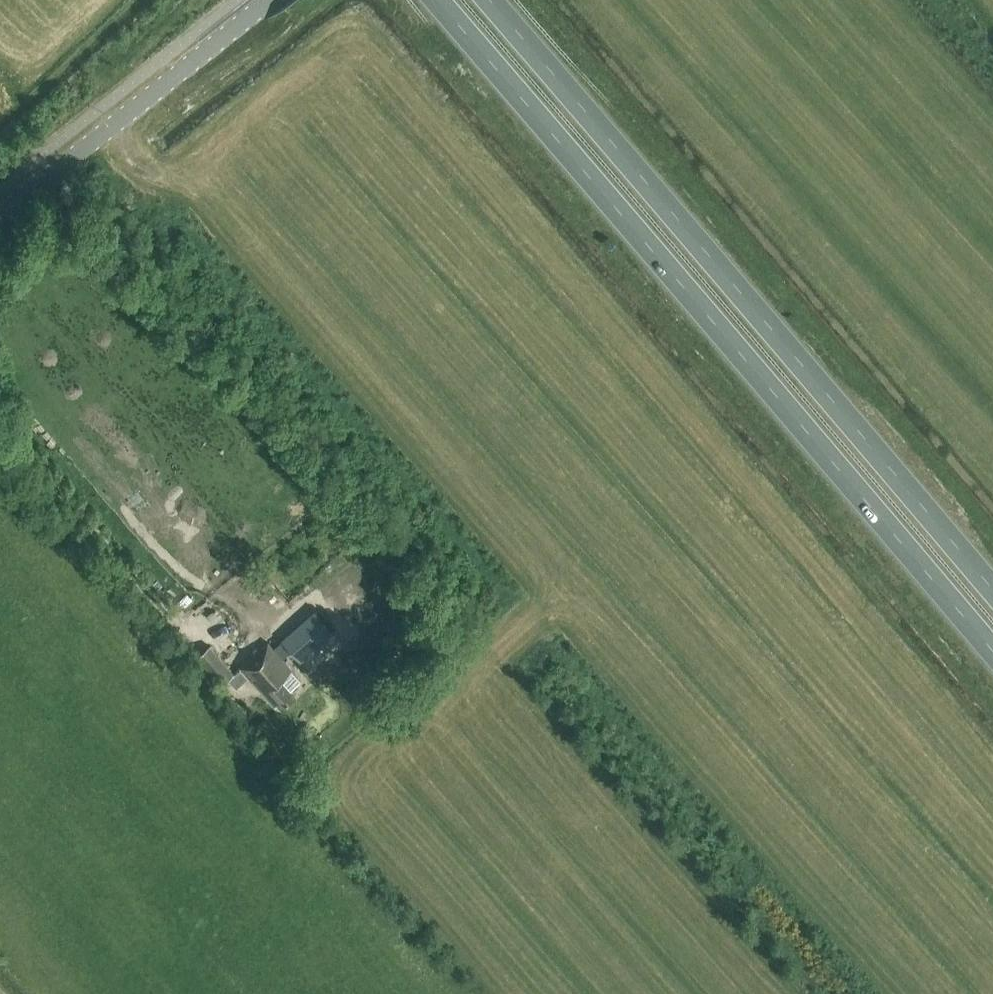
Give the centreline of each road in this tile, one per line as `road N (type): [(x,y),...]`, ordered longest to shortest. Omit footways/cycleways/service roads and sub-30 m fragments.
road 1 (trunk): [(437,0),(992,656)]
road 2 (trunk): [(992,591),(489,0)]
road 3 (unclassified): [(0,213),(273,0)]

